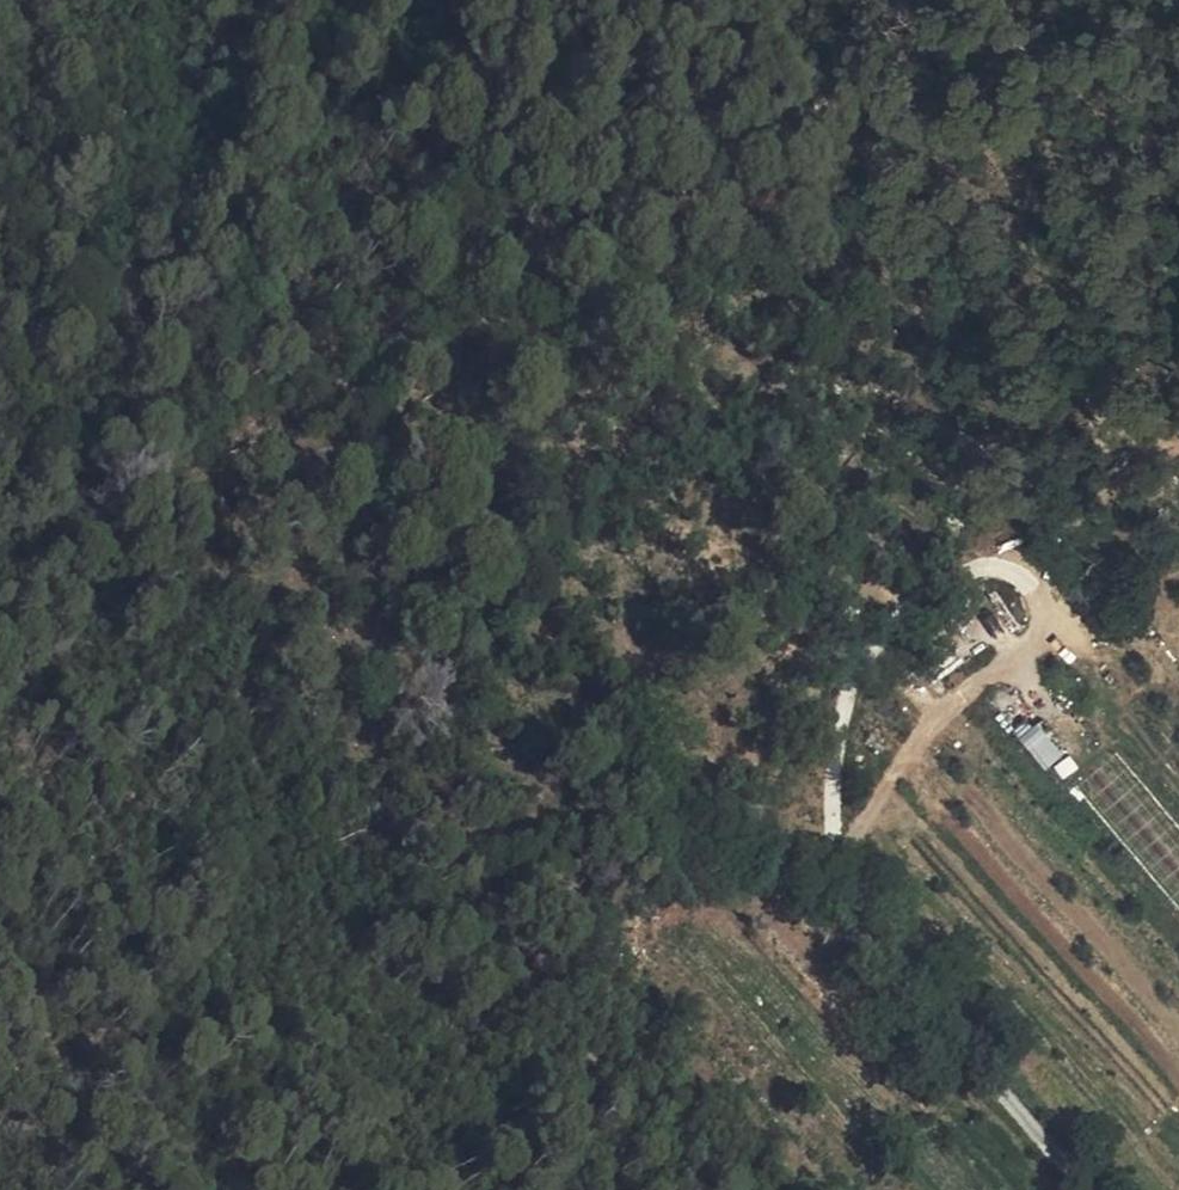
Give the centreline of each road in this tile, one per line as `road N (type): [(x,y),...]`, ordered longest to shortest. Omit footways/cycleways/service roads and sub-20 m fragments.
road 1 (track): [(965,568),(1004,562),(1039,573),(1041,635),(952,698),(847,845),(831,837),(833,751),(851,672),(884,607)]
road 2 (track): [(847,845),(870,956),(1084,1189)]

